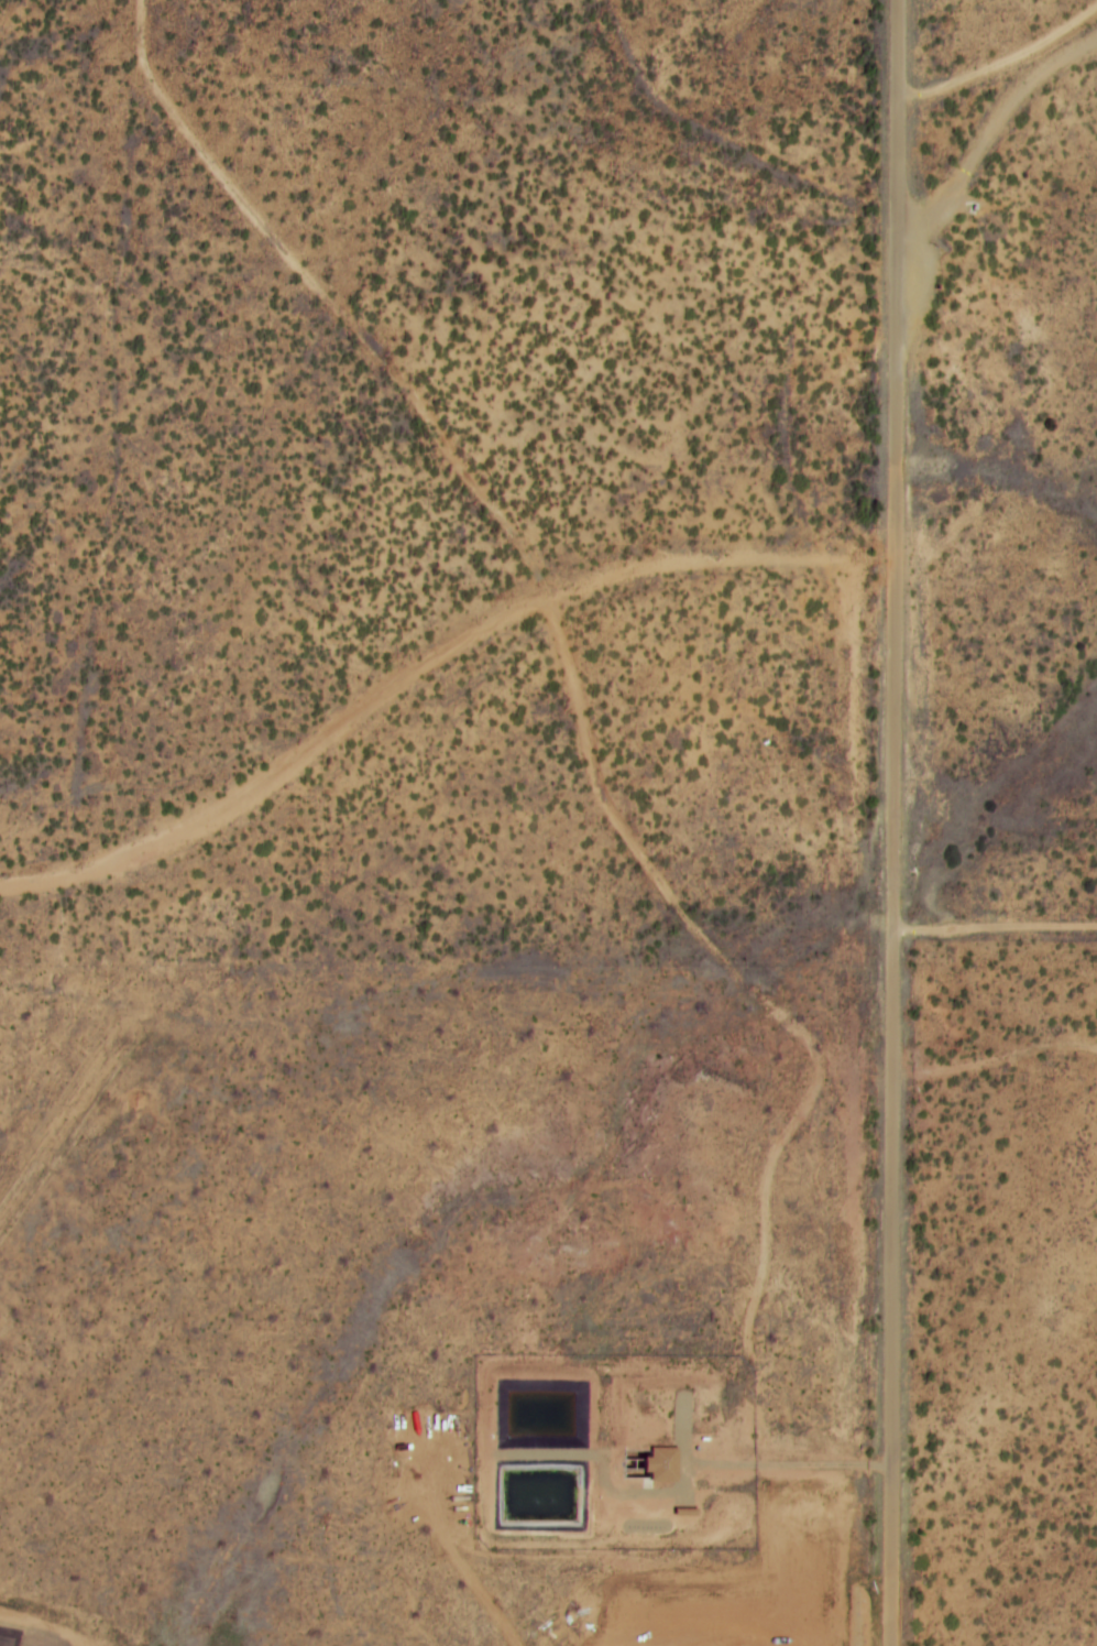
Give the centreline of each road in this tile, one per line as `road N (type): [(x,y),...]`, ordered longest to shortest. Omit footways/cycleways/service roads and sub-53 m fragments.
road 1 (residential): [(883,1645),(894,0)]
road 2 (track): [(1096,1057),(1073,1049),(887,1078),(802,1031),(679,879),(559,620),(432,424),(180,142),(145,44),(141,0)]

